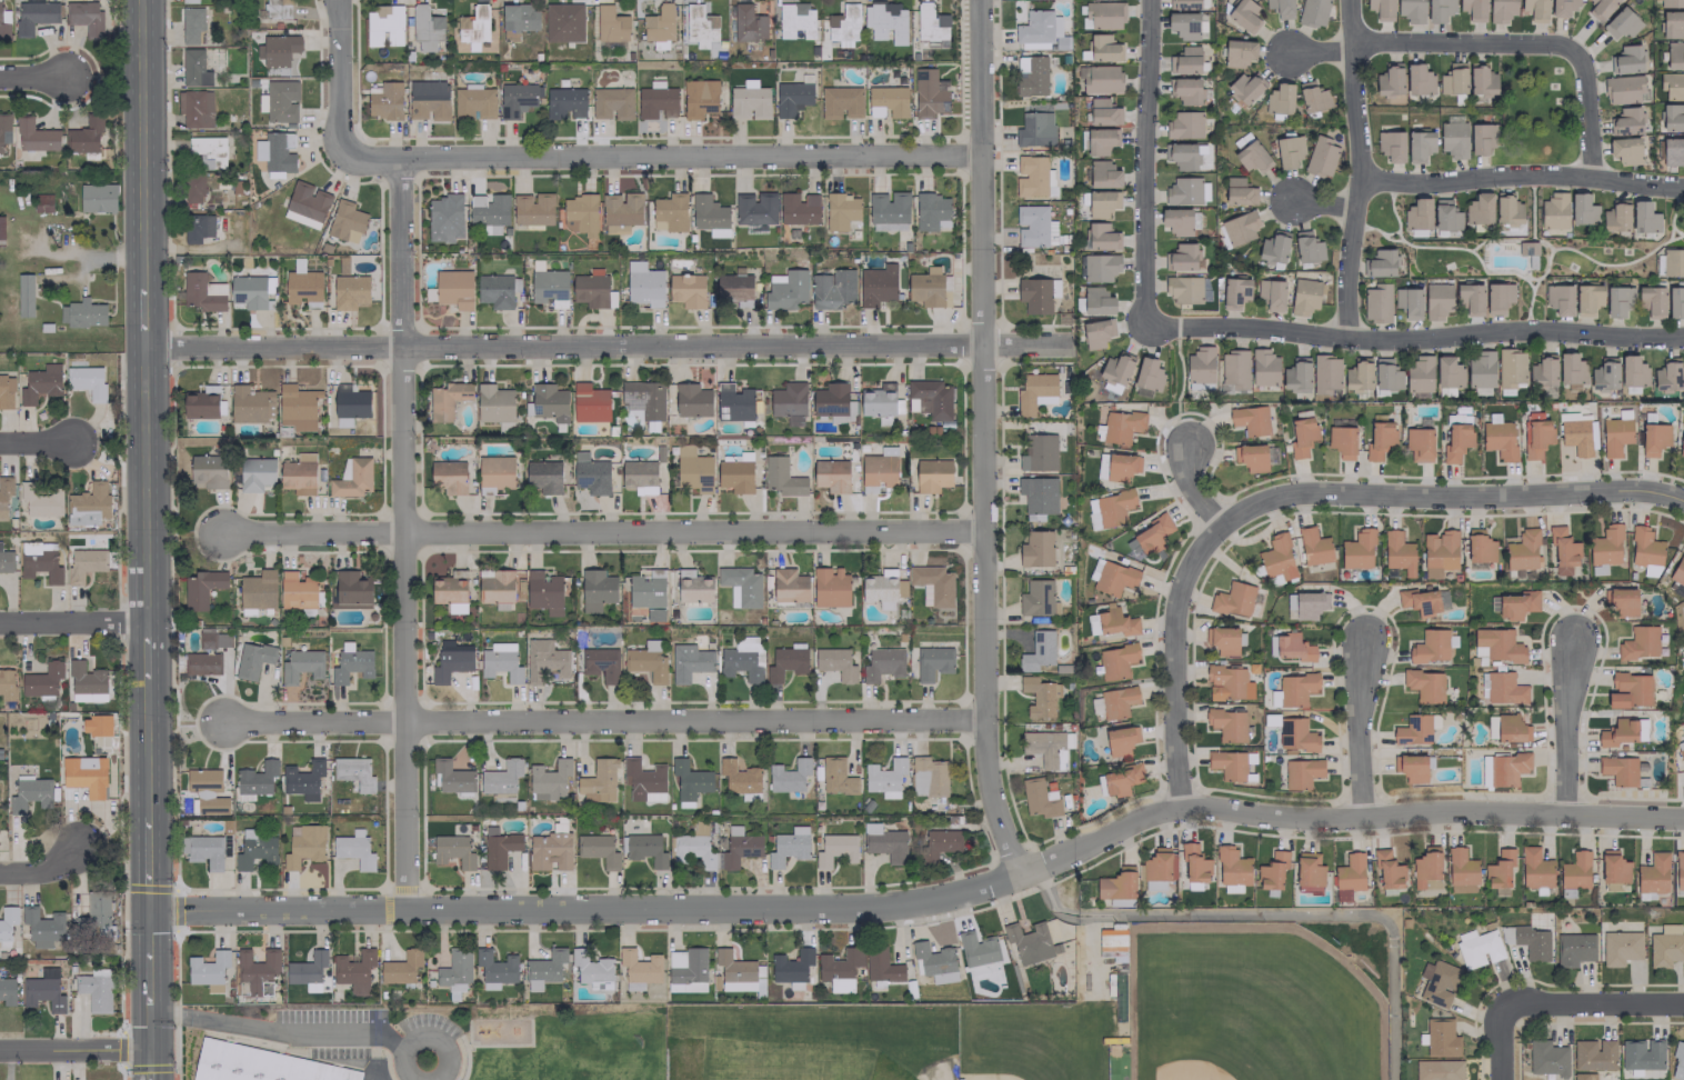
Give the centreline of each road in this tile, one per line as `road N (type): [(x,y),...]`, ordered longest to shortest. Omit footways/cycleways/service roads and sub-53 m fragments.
road 1 (residential): [(152,913),(884,909),(1019,874),(1177,809)]
road 2 (residential): [(149,351),(1065,347)]
road 3 (residential): [(979,0),(986,753),(1019,874)]
road 4 (residential): [(224,722),(986,720)]
road 5 (residential): [(227,536),(984,532)]
road 6 (residential): [(402,158),(408,914)]
road 7 (residential): [(343,148),(365,160),(980,158)]
road 8 (residential): [(1683,339),(1553,330),(1347,338),(1145,329)]
road 9 (residential): [(1177,809),(1263,818),(1464,810),(1683,818)]
road 10 (residential): [(1217,526),(1257,501),(1296,494),(1472,499),(1611,489),(1683,504)]
road 11 (residential): [(1351,0),(1361,177),(1347,338)]
road 12 (residential): [(1151,0),(1145,329)]
road 13 (residential): [(1361,177),(1407,183),(1593,178),(1683,187)]
road 14 (residential): [(1177,809),(1170,617),(1184,569),(1217,526)]
road 15 (secondary): [(145,0),(149,286)]
road 16 (secondary): [(149,351),(150,620)]
road 17 (residential): [(1353,50),(1367,42),(1554,44),(1575,54)]
road 18 (residential): [(1502,1011),(1528,1003),(1683,1006)]
road 19 (residential): [(1357,818),(1353,708),(1363,640)]
road 20 (residential): [(1560,814),(1571,640)]
road 21 (residential): [(0,1050),(153,1049)]
road 22 (residential): [(0,620),(150,620)]
road 23 (residential): [(338,0),(343,148)]
road 24 (secondary): [(150,681),(151,813)]
road 25 (residential): [(1575,54),(1585,74),(1593,178)]

